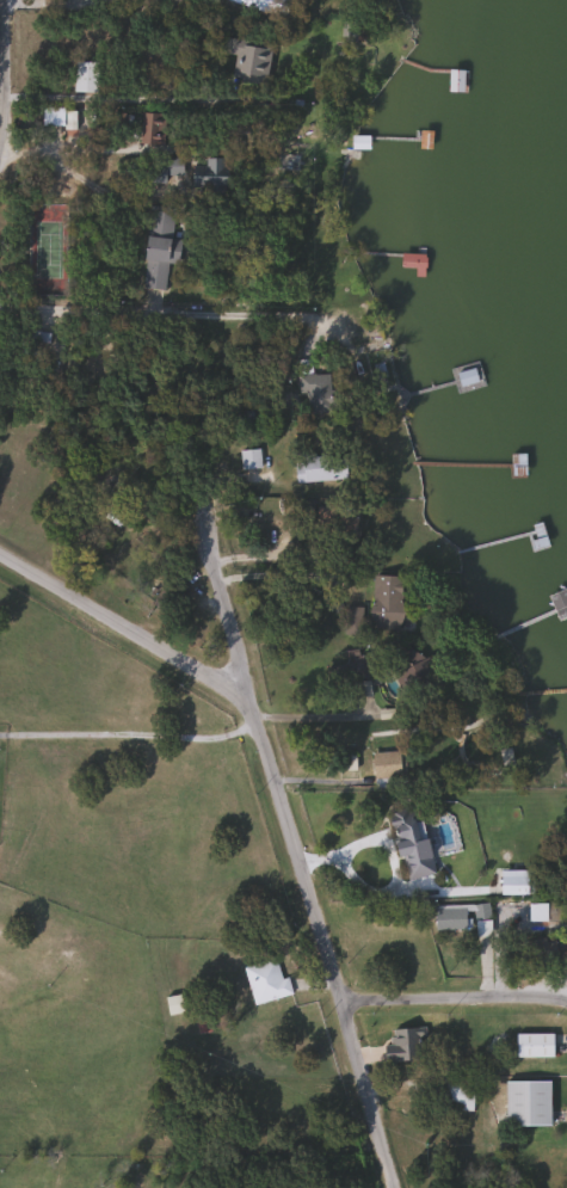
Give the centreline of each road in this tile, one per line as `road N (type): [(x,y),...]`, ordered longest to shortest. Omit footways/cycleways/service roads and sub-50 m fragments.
road 1 (residential): [(392,1187),(294,826),(242,698),(0,552)]
road 2 (residential): [(254,727),(207,521),(212,494),(227,479),(285,454)]
road 3 (residential): [(343,1003),(566,999)]

